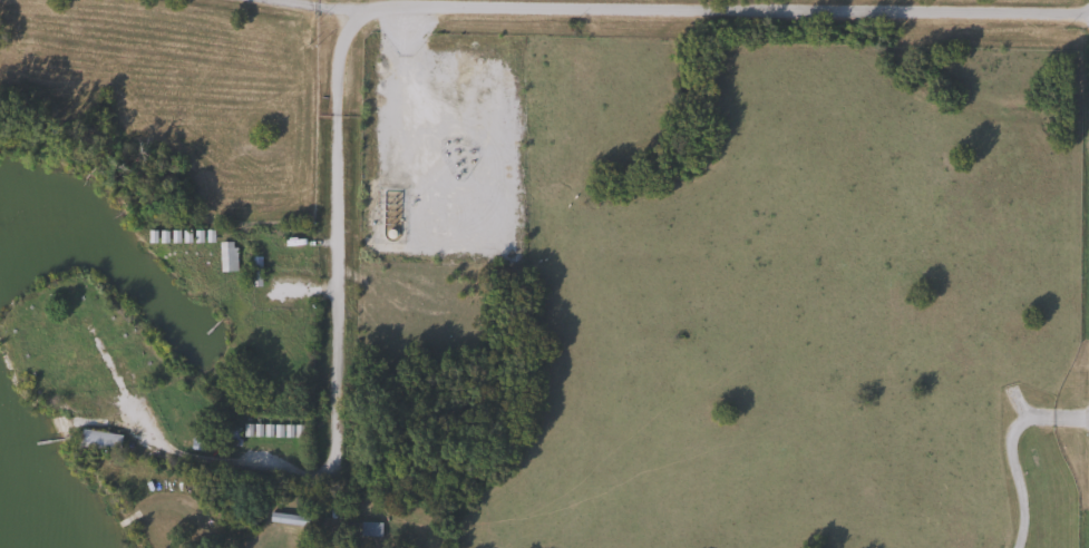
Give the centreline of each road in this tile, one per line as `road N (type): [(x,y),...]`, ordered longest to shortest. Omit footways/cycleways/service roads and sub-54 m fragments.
road 1 (residential): [(350,17),(366,9),(824,6),(1088,15)]

